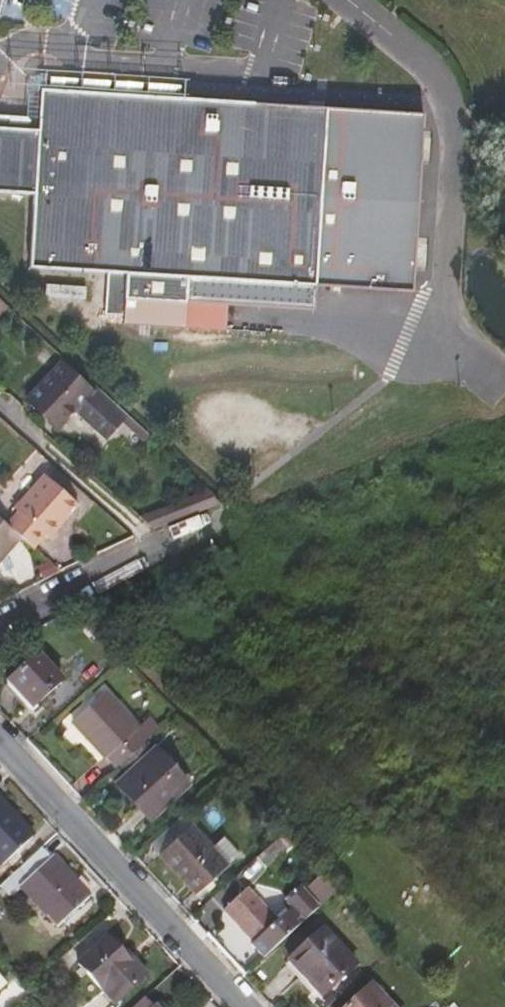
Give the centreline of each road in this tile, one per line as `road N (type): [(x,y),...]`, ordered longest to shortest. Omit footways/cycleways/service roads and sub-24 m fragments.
road 1 (residential): [(0,735),(246,1006)]
road 2 (track): [(219,528),(504,423)]
road 3 (residential): [(219,528),(0,629)]

